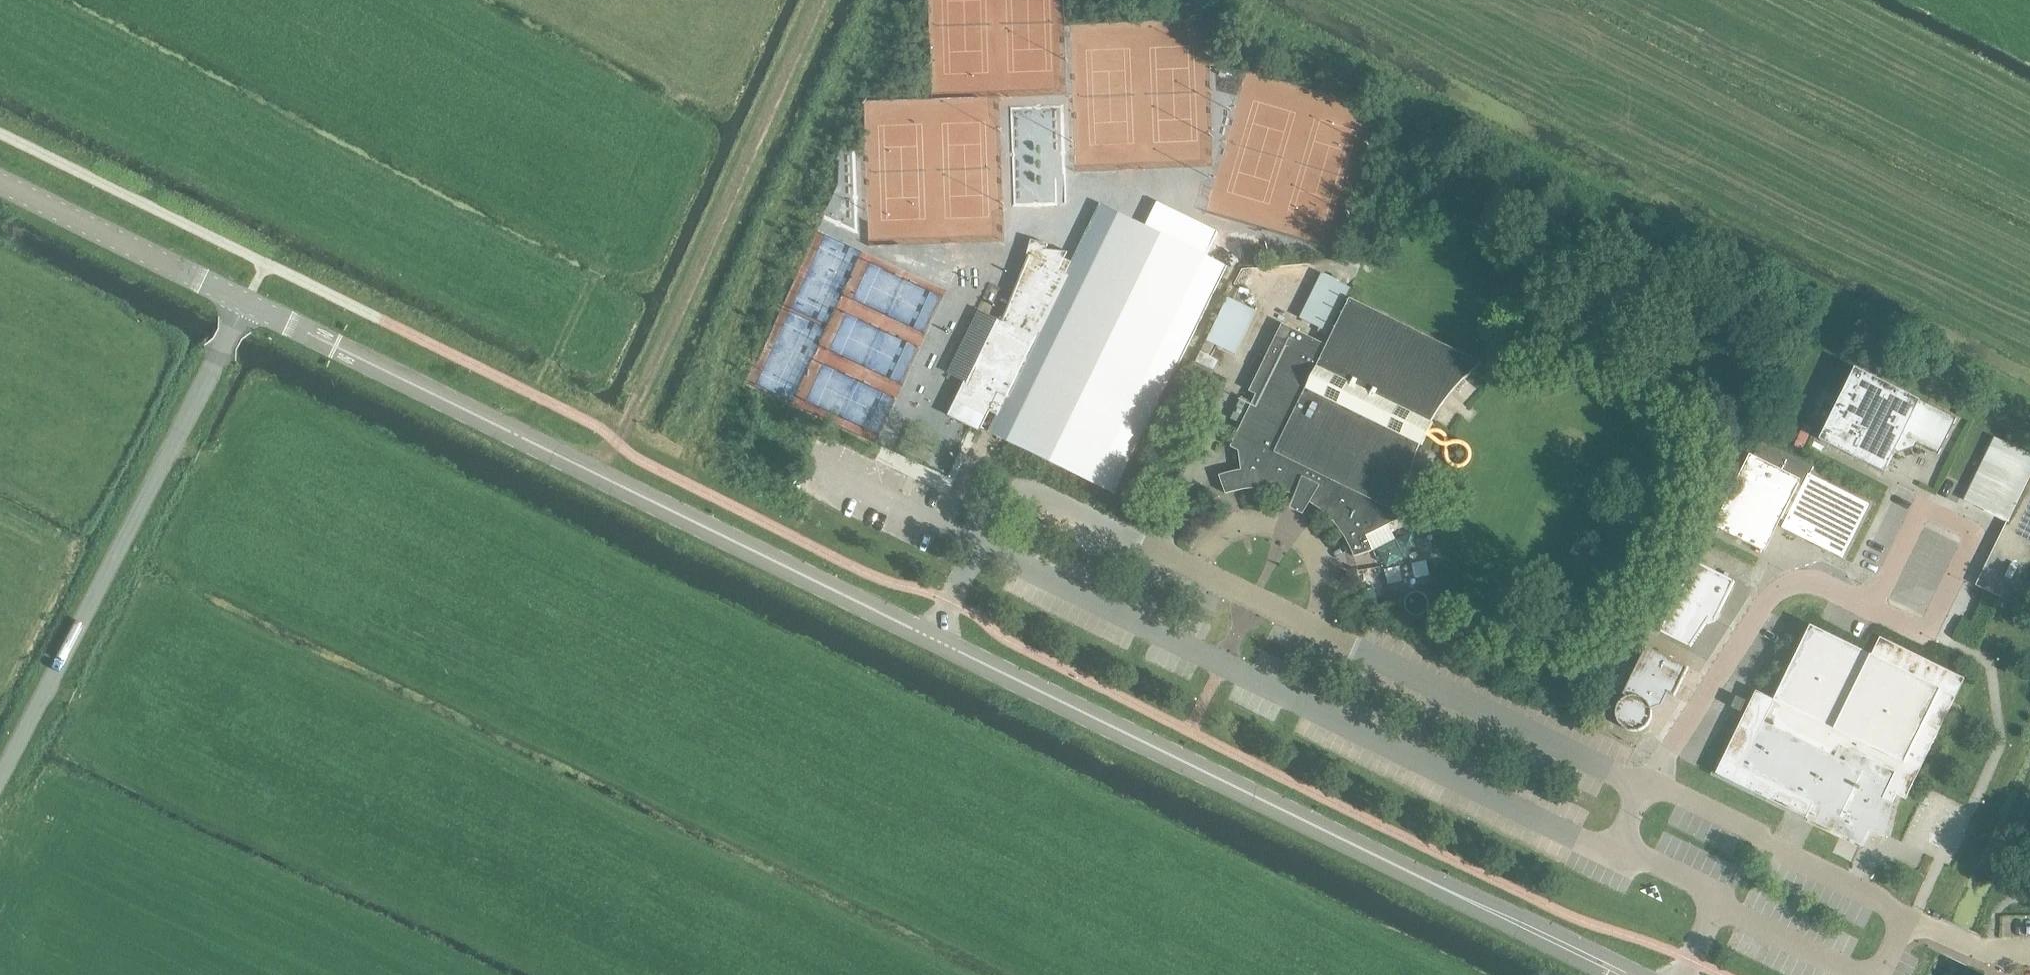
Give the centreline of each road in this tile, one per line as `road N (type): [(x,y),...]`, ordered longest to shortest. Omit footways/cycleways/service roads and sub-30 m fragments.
road 1 (tertiary): [(244,304),(1621,974)]
road 2 (unclassified): [(0,784),(244,304)]
road 3 (residential): [(1642,788),(1777,591),(1823,583),(1871,605)]
road 4 (residential): [(1871,605),(1925,633),(1970,528),(1920,505),(1878,591)]
road 5 (residential): [(1642,788),(1666,789),(1749,827),(1906,919)]
road 6 (tertiary): [(244,304),(0,183)]
road 7 (residential): [(1719,907),(1710,888),(1644,857),(1614,855),(1642,788)]
road 8 (residential): [(1866,974),(1719,907)]
road 9 (residential): [(2029,955),(1994,955),(1906,919)]

